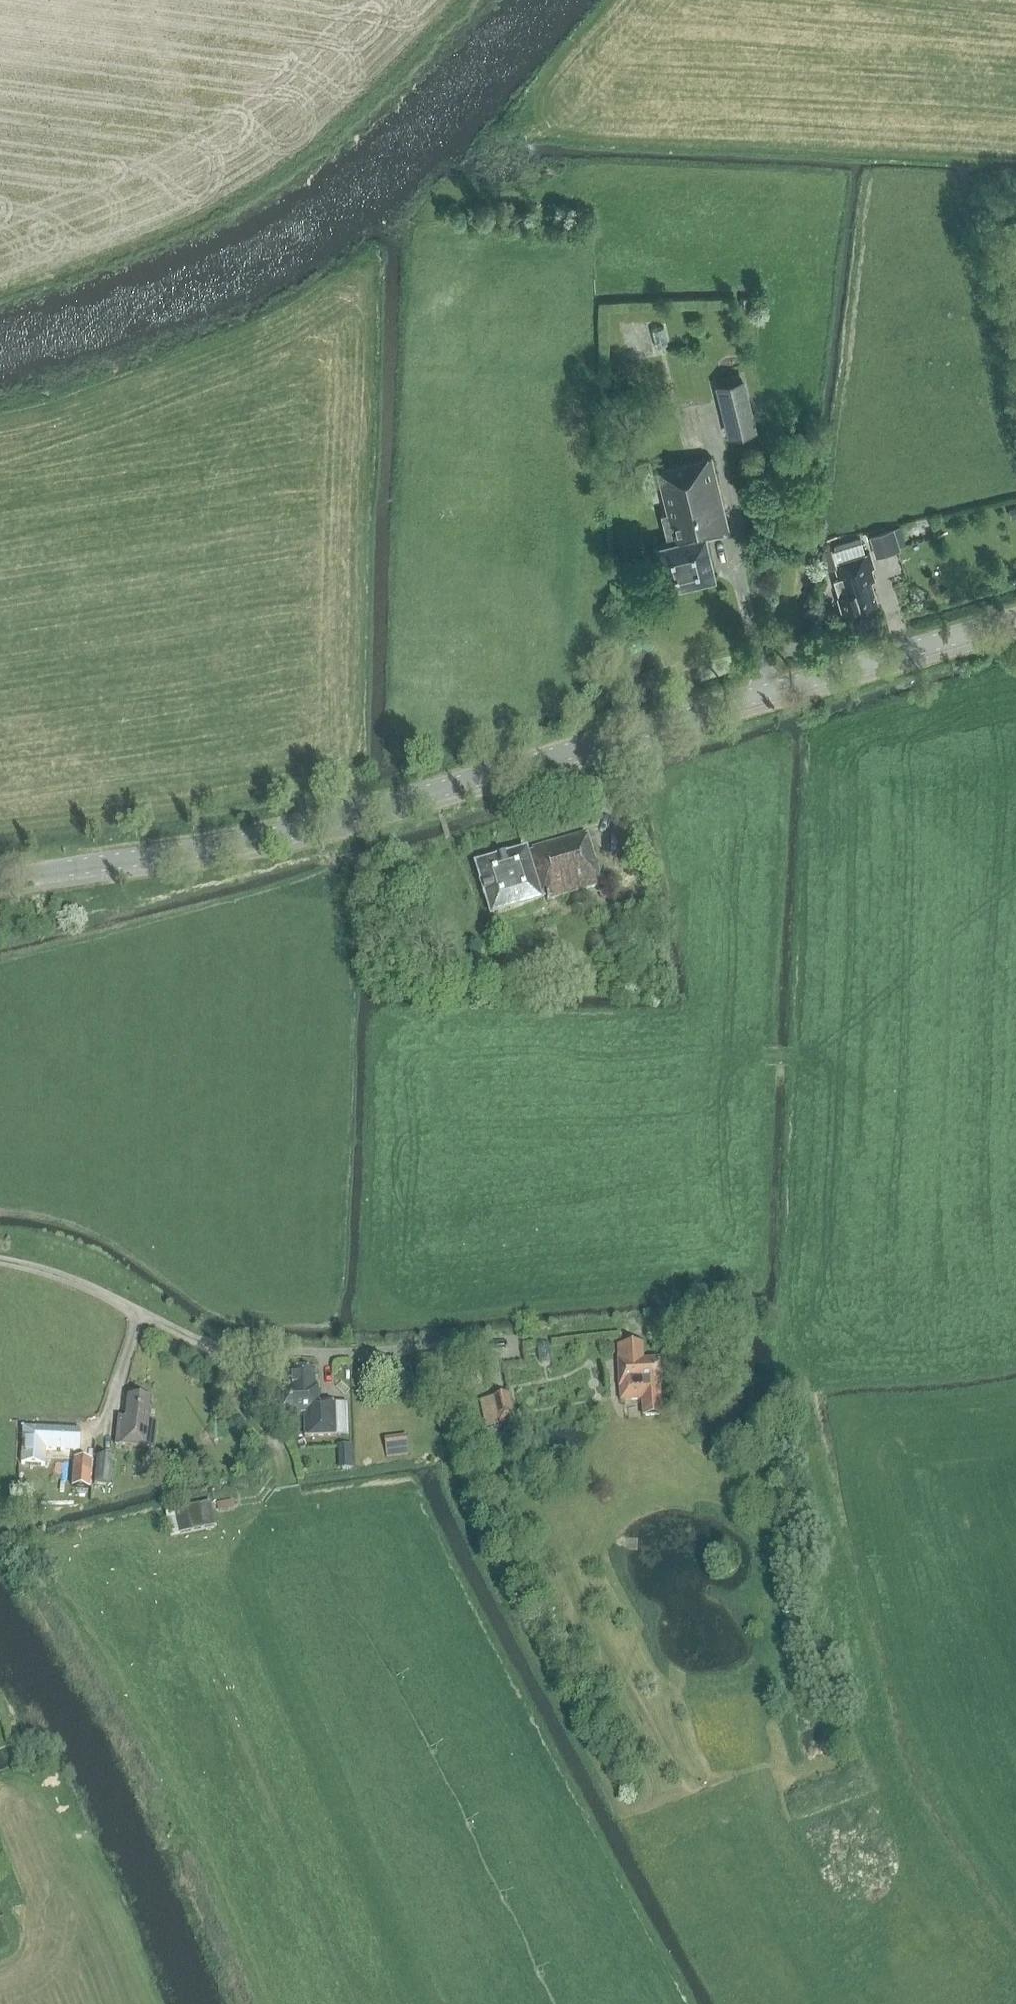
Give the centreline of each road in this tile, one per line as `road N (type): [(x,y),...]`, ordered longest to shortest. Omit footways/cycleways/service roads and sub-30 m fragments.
road 1 (tertiary): [(0,877),(239,844),(1015,617)]
road 2 (residential): [(0,1260),(54,1272),(222,1347),(348,1351)]

